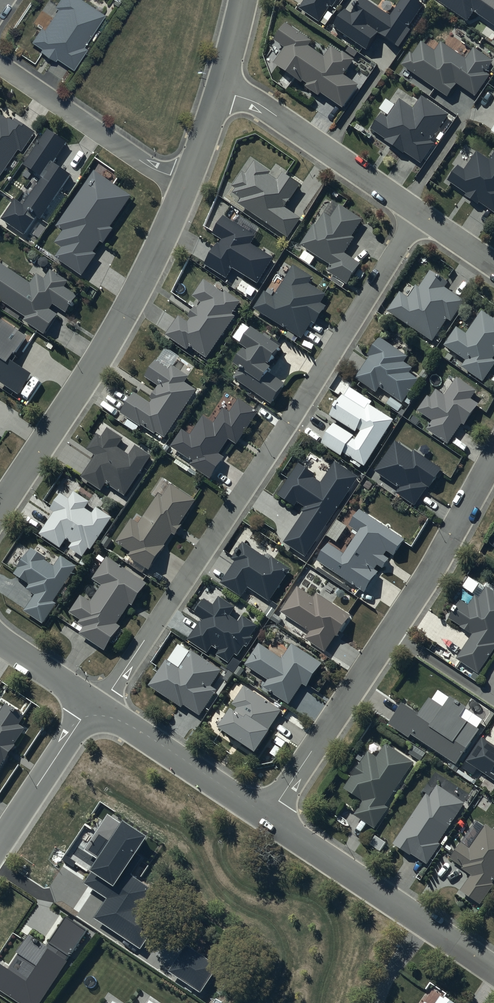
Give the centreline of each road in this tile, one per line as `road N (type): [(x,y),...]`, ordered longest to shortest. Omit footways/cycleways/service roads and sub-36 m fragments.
road 1 (residential): [(419,216),(96,705)]
road 2 (residential): [(186,182),(109,339),(0,507)]
road 3 (residential): [(267,818),(493,962)]
road 4 (residential): [(221,90),(263,107),(419,216)]
road 5 (residential): [(391,633),(267,818)]
road 6 (residential): [(186,182),(141,160),(0,65)]
road 7 (residential): [(96,705),(267,818)]
road 8 (residential): [(493,459),(391,633)]
road 9 (residential): [(0,842),(96,705)]
road 10 (residential): [(391,633),(493,701)]

